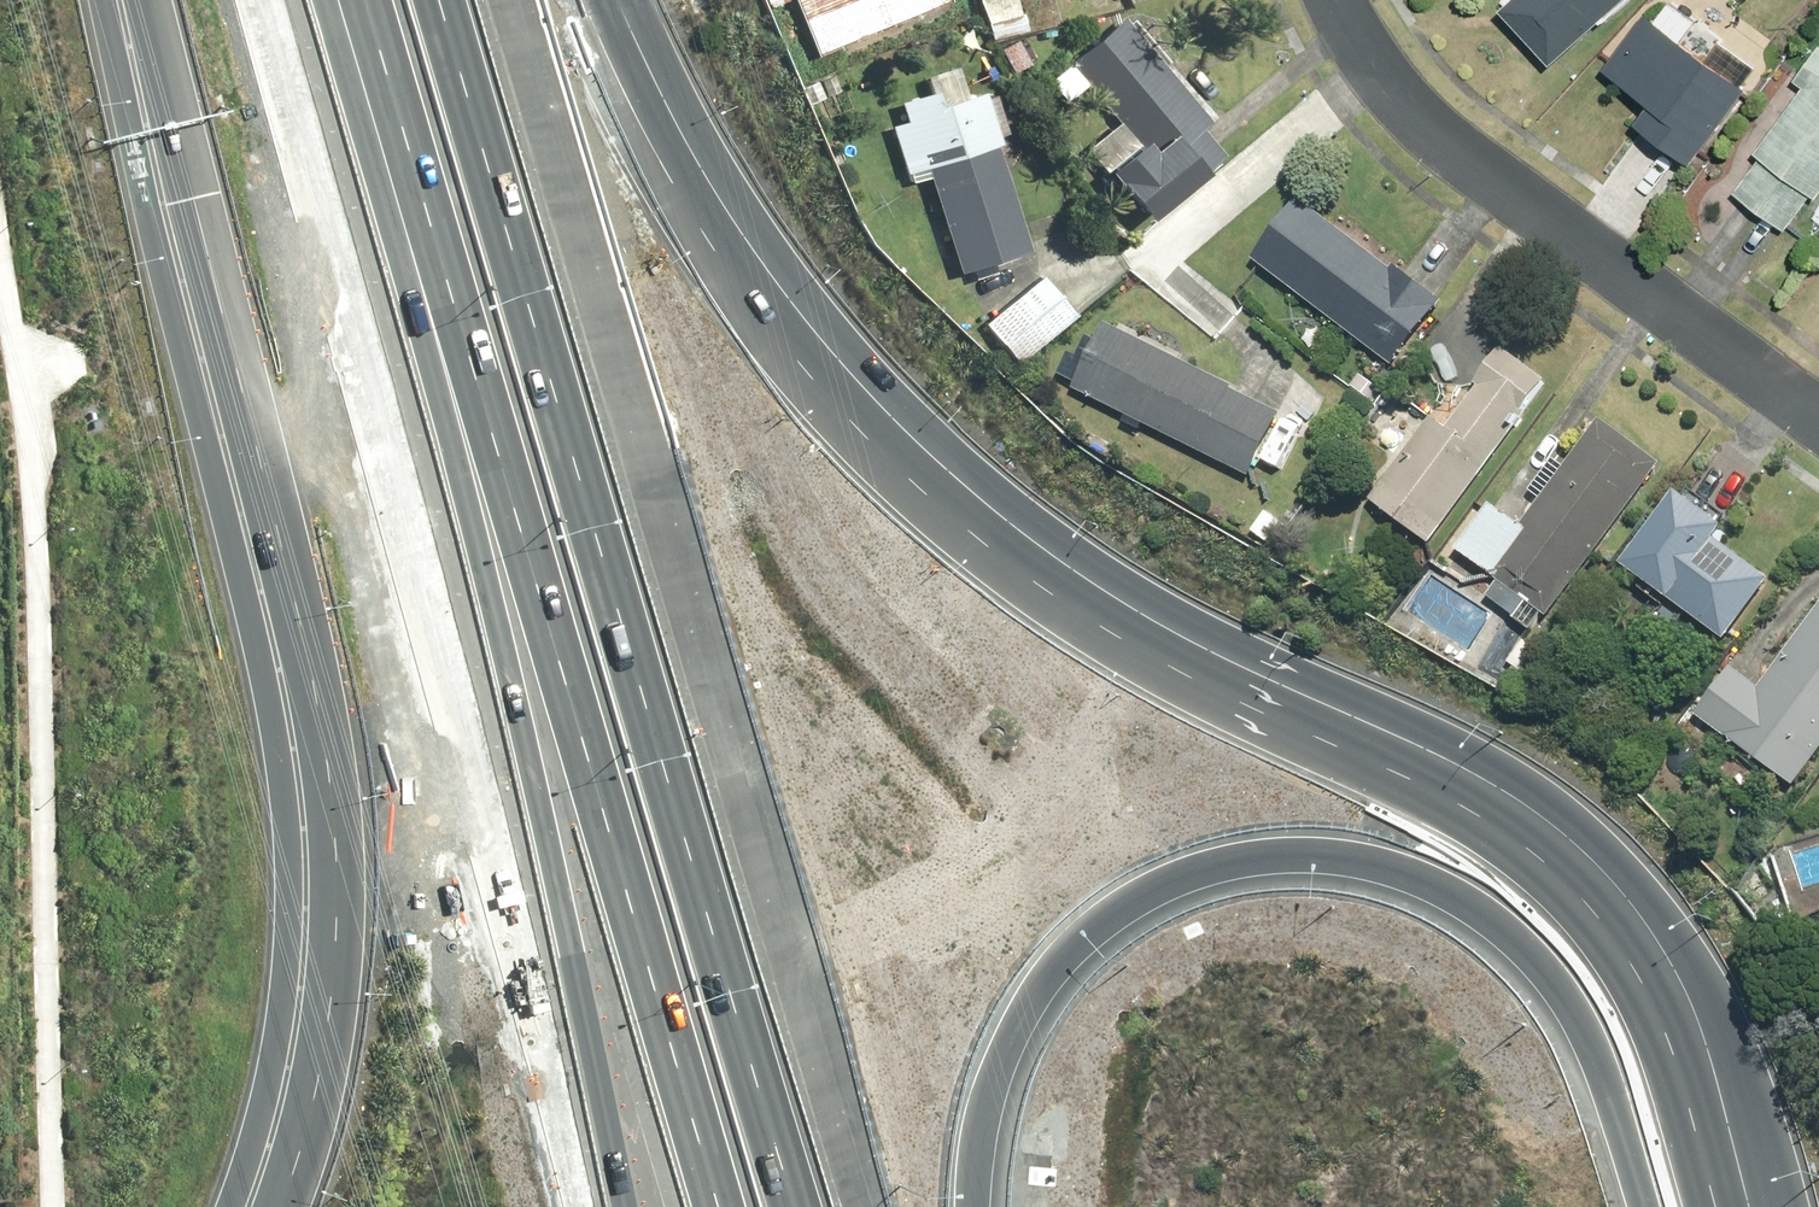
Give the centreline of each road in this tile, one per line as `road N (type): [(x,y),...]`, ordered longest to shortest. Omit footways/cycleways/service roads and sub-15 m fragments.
road 1 (motorway): [(634,0),(668,82),(821,315),(985,479),(1128,584),(1526,778),(1622,858),(1688,955),(1723,1024),(1772,1206)]
road 2 (motorway): [(583,0),(648,135),(757,305),(835,403),(921,487),(1118,636),(1411,775),(1561,871),(1607,922),(1654,999),(1726,1206)]
road 3 (motorway): [(706,1206),(355,0)]
road 4 (motorway): [(463,0),(813,1206)]
road 5 (motorway): [(613,1206),(429,452),(306,0)]
road 6 (motorway): [(251,1206),(281,1116),(299,1012),(304,813),(260,583),(119,0)]
road 7 (motorway): [(1646,1206),(1596,1048),(1532,942),(1421,873),(1329,854),(1178,884),(1131,905),(1056,969),(1006,1058),(968,1206)]
road 8 (residential): [(1341,0),(1370,60),(1427,129),(1818,409)]

